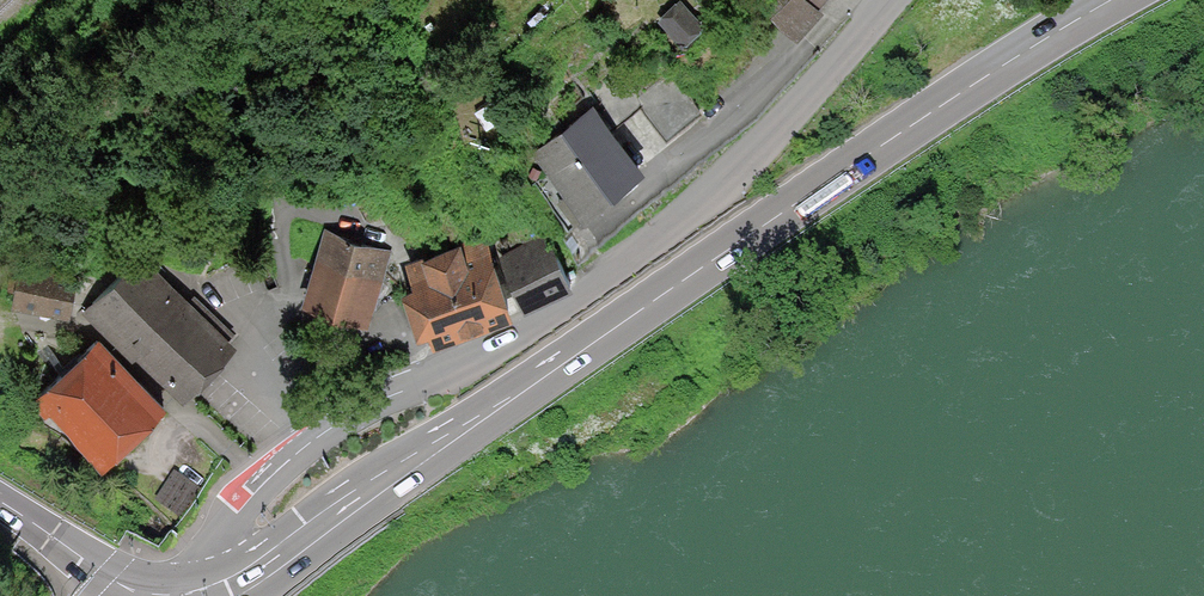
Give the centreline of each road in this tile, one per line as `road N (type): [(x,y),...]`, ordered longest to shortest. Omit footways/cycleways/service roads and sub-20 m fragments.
road 1 (primary): [(1118,0),(813,196),(225,595)]
road 2 (residential): [(179,595),(242,507),(296,454),(357,411),(527,329),(601,282),(726,179),(892,0)]
road 3 (primary): [(0,518),(135,595)]

